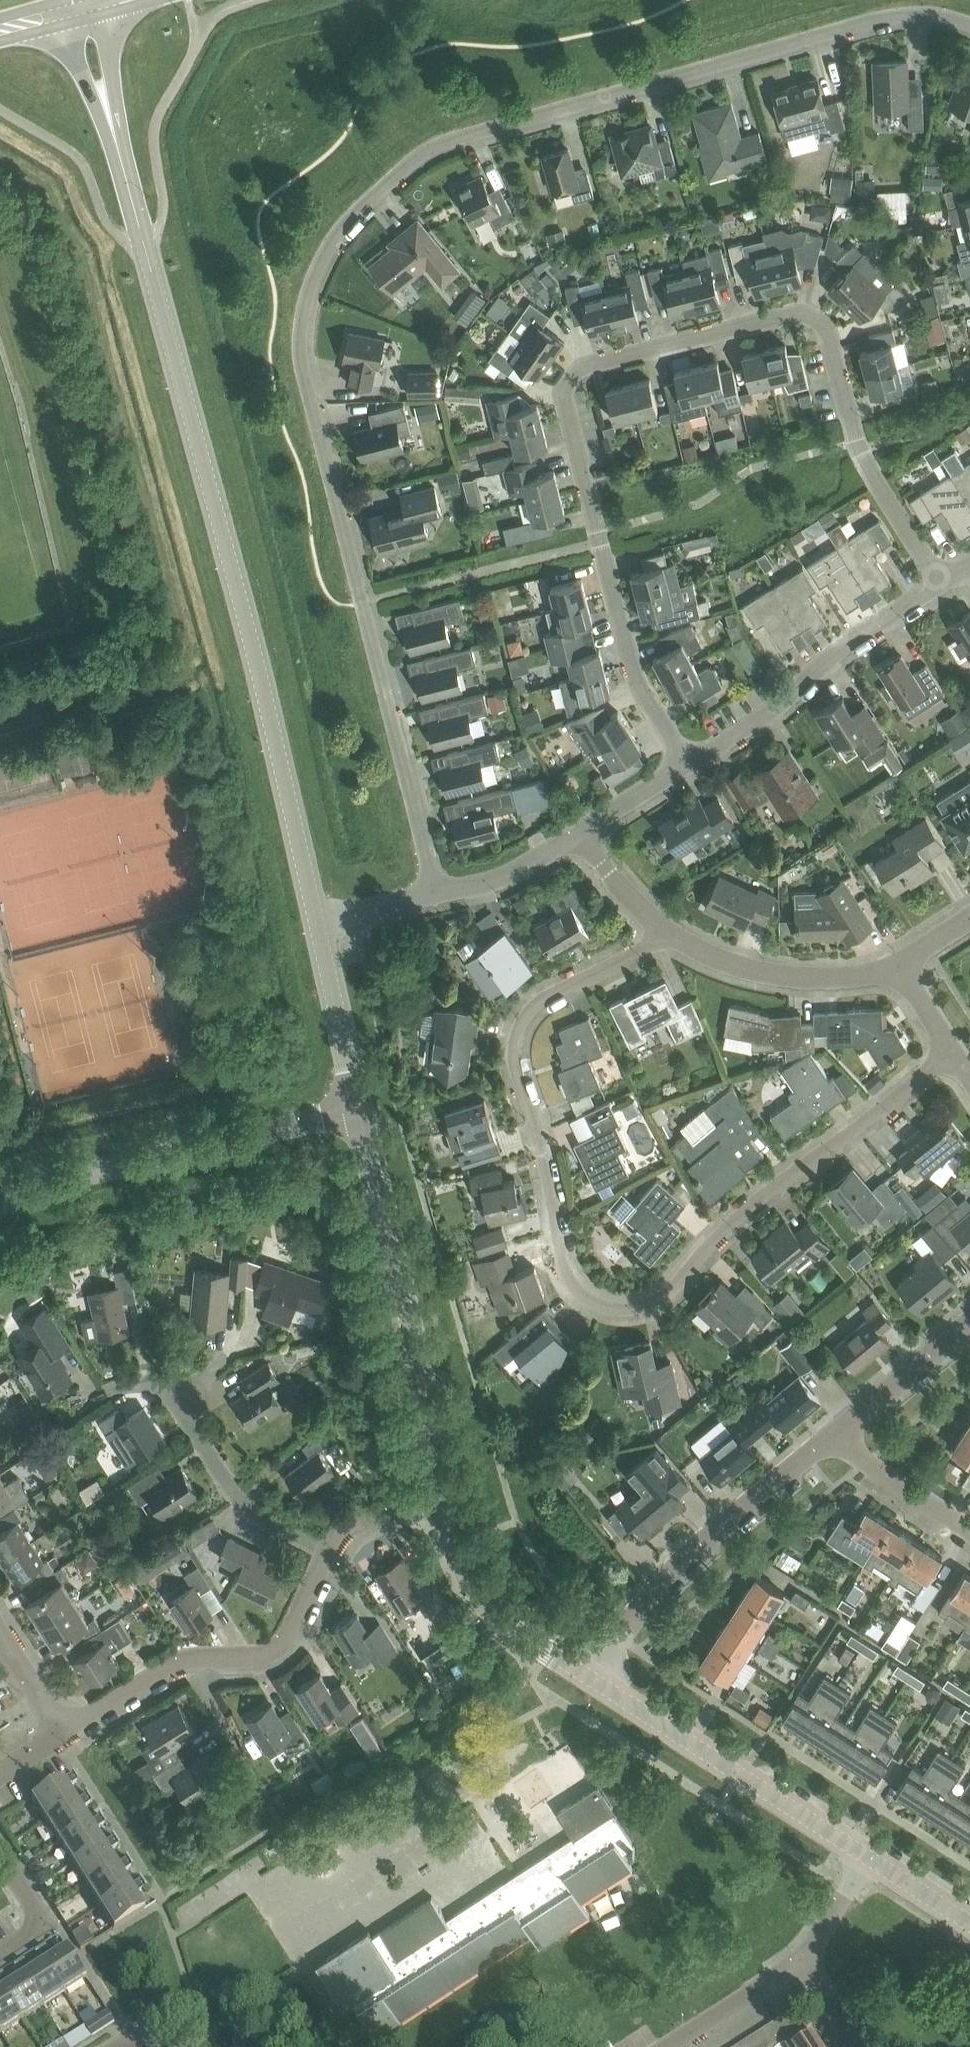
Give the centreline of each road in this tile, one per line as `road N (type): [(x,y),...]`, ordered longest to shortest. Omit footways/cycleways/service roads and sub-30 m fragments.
road 1 (residential): [(439,899),(306,373),(305,313),(323,250),(427,155),(852,29),(911,20),(969,32)]
road 2 (residential): [(940,585),(853,445),(824,325),(789,314),(603,361),(572,377),(567,409),(612,611),(637,686),(683,767)]
road 3 (tertiary): [(316,921),(78,11)]
road 4 (residential): [(948,1053),(688,1261),(666,1294),(638,1314),(600,1311),(566,1281),(515,1066),(519,1029),(585,978),(665,936)]
road 5 (tertiary): [(446,1501),(359,1113)]
road 6 (residential): [(0,1194),(134,1152),(359,1113)]
road 7 (residential): [(57,1732),(175,1665),(261,1659),(281,1649),(325,1554)]
road 8 (residential): [(594,1684),(621,1636),(686,1562),(827,1446)]
road 9 (tertiary): [(865,1862),(594,1684)]
road 10 (residential): [(683,767),(773,709),(842,646),(940,585)]
road 11 (tertiary): [(594,1684),(495,1614),(473,1579),(446,1501)]
road 12 (residential): [(665,936),(758,980),(834,986),(895,968)]
road 13 (residential): [(325,1554),(249,1517),(183,1408)]
road 14 (tertiary): [(359,1113),(316,921)]
road 15 (residential): [(827,1446),(969,1325)]
road 16 (residential): [(969,1537),(827,1446)]
road 17 (residential): [(439,899),(523,866),(580,830)]
road 18 (residential): [(676,2046),(803,1969)]
road 19 (residential): [(325,1554),(363,1518),(446,1501)]
road 20 (residential): [(580,830),(665,936)]
road 21 (residential): [(316,921),(439,899)]
road 22 (residential): [(803,1969),(849,1902),(865,1862)]
road 23 (tertiary): [(969,1928),(865,1862)]
road 24 (residential): [(580,830),(683,767)]

